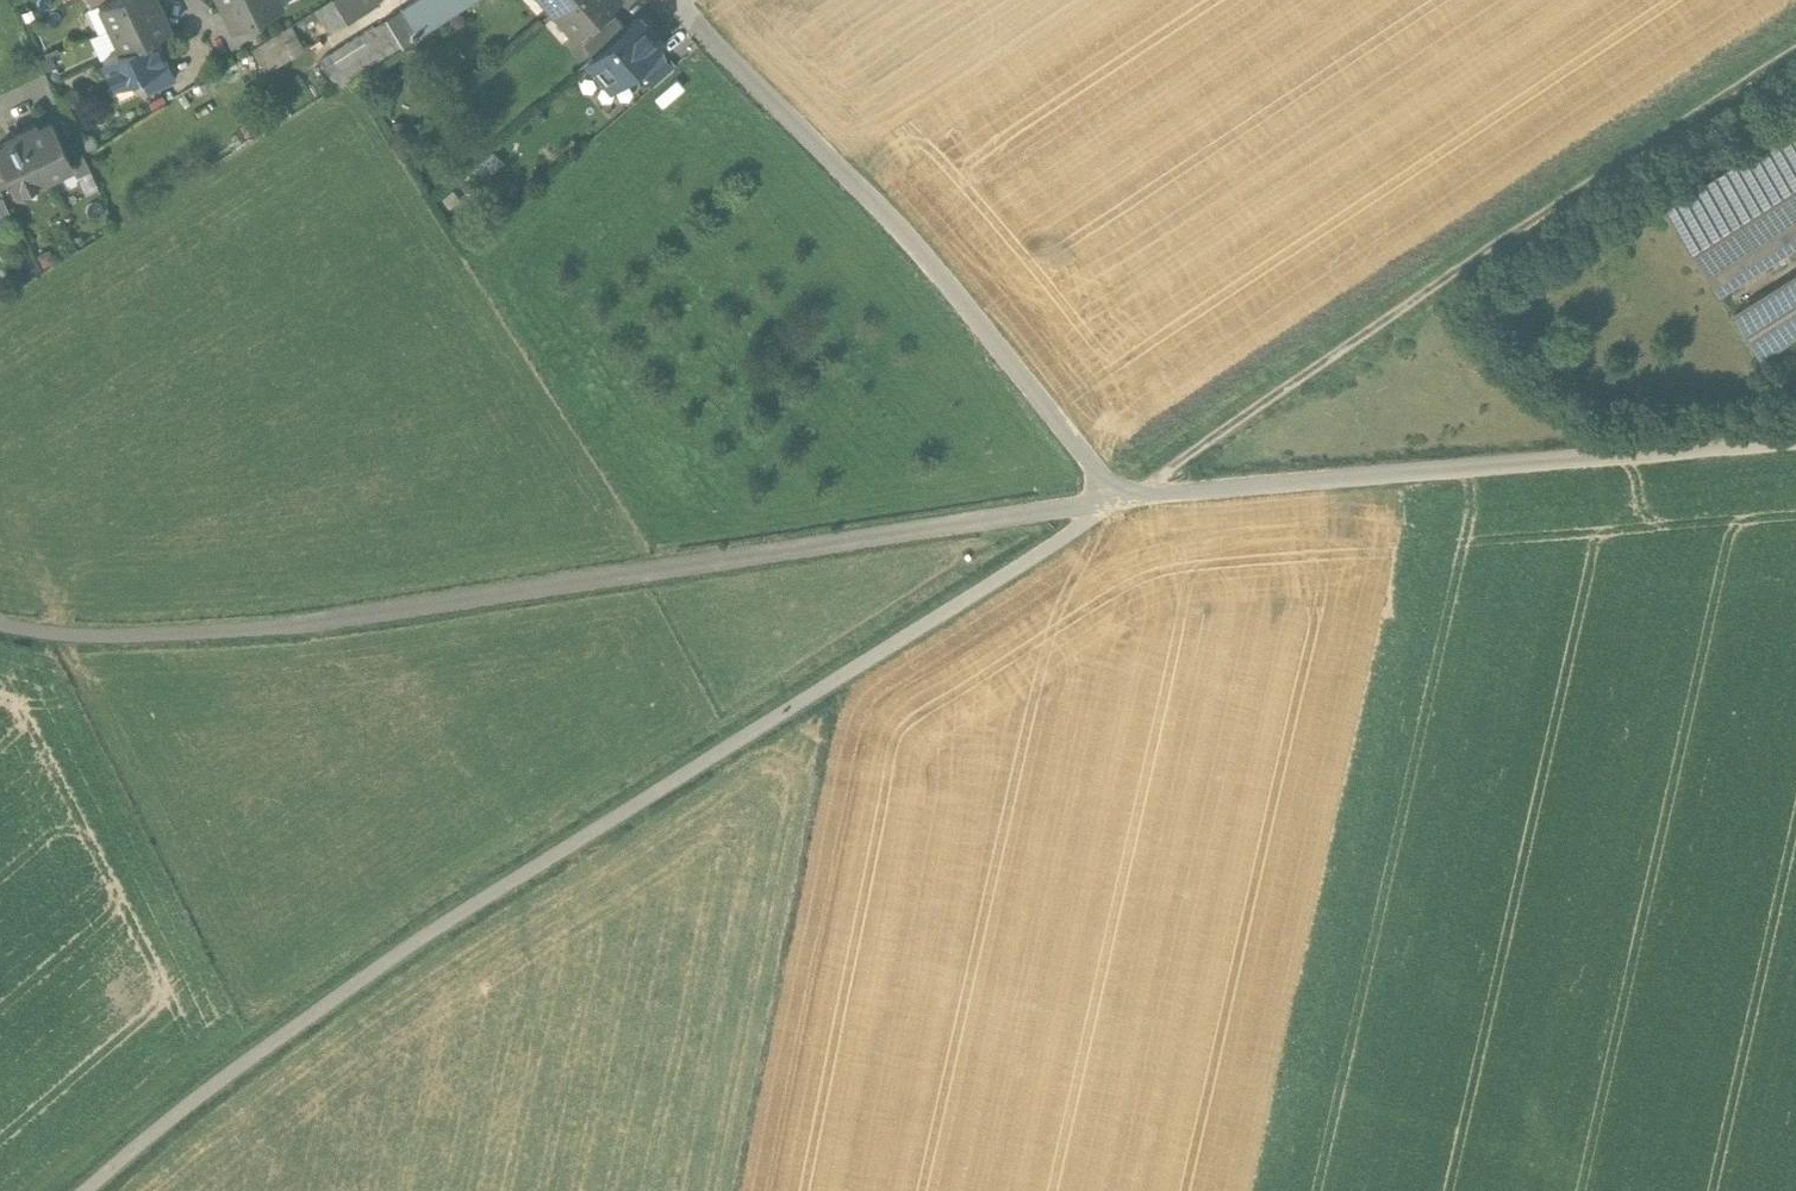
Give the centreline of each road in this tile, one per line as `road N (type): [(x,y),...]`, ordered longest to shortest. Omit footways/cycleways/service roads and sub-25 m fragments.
road 1 (track): [(0,626),(59,641),(225,635),(412,615),(1107,500),(1795,443)]
road 2 (track): [(1107,500),(284,1035),(83,1190)]
road 3 (track): [(1795,58),(1107,500)]
road 4 (track): [(1107,500),(1087,461),(955,301),(854,185),(716,47)]

